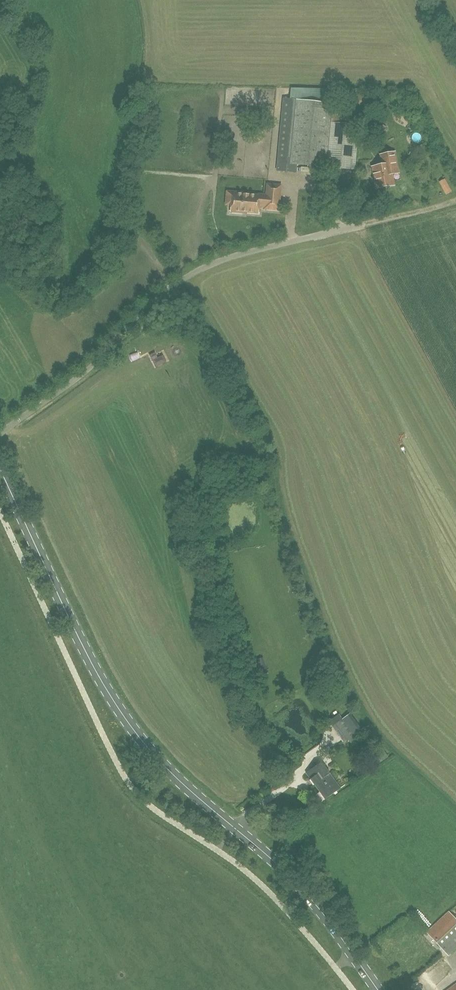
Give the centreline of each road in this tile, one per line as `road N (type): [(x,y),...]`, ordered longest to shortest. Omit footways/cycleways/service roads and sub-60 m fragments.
road 1 (secondary): [(376,989),(304,891),(166,767),(128,722),(93,666),(0,467)]

